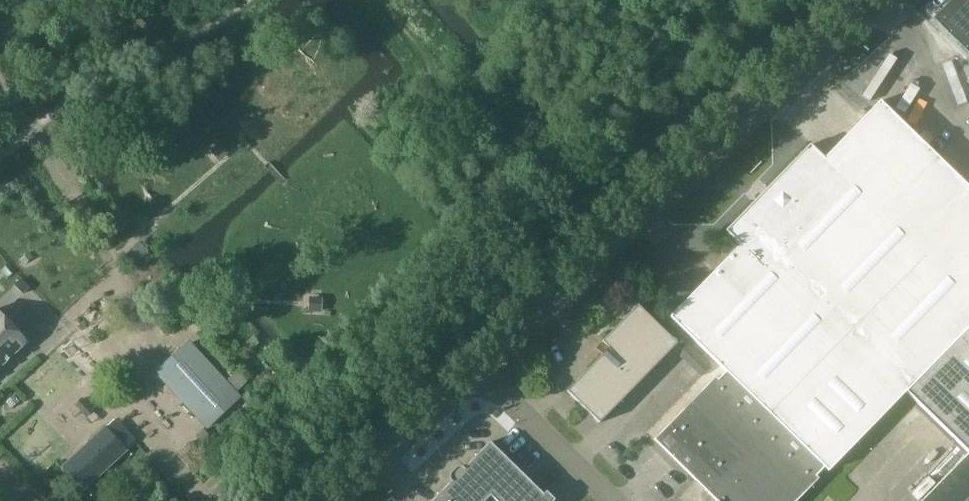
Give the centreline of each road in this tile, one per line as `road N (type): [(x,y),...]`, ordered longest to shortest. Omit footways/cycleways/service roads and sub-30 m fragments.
road 1 (unclassified): [(475,366),(878,0)]
road 2 (unclassified): [(329,500),(475,366)]
road 3 (unclassified): [(618,500),(475,366)]

